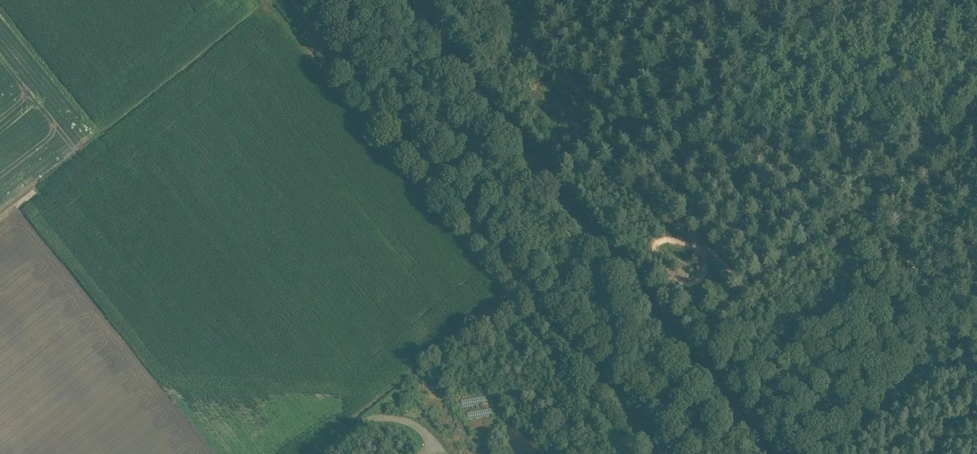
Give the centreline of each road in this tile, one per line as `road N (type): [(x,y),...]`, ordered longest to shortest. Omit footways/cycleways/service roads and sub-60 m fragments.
road 1 (track): [(292,0),(659,453)]
road 2 (track): [(536,0),(755,281)]

